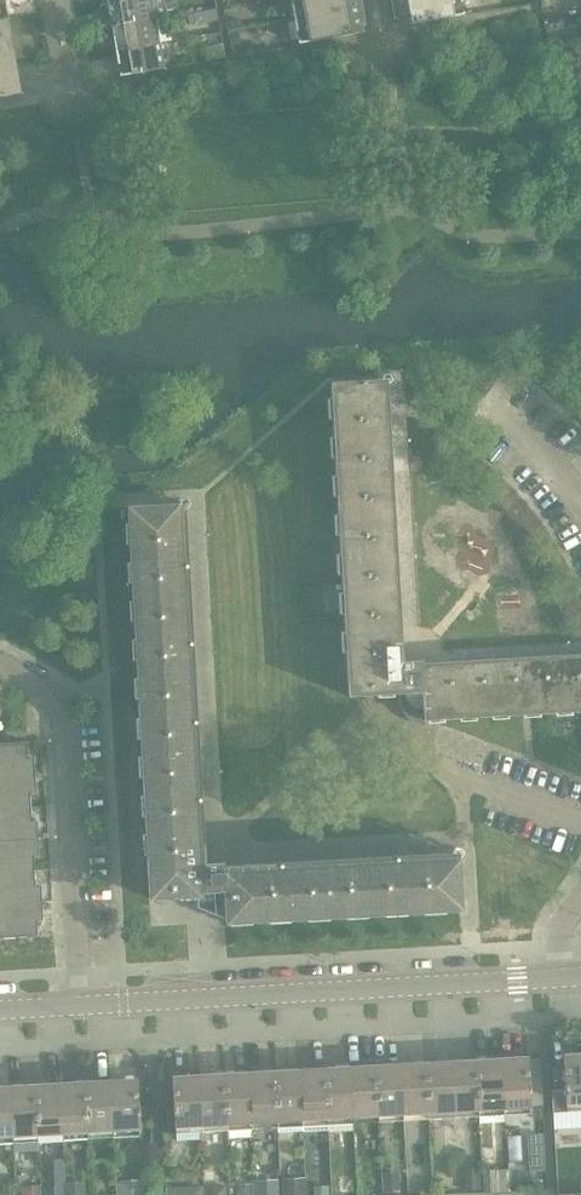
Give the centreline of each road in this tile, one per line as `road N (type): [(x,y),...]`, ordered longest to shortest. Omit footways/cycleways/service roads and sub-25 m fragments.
road 1 (unclassified): [(0,1009),(558,978)]

